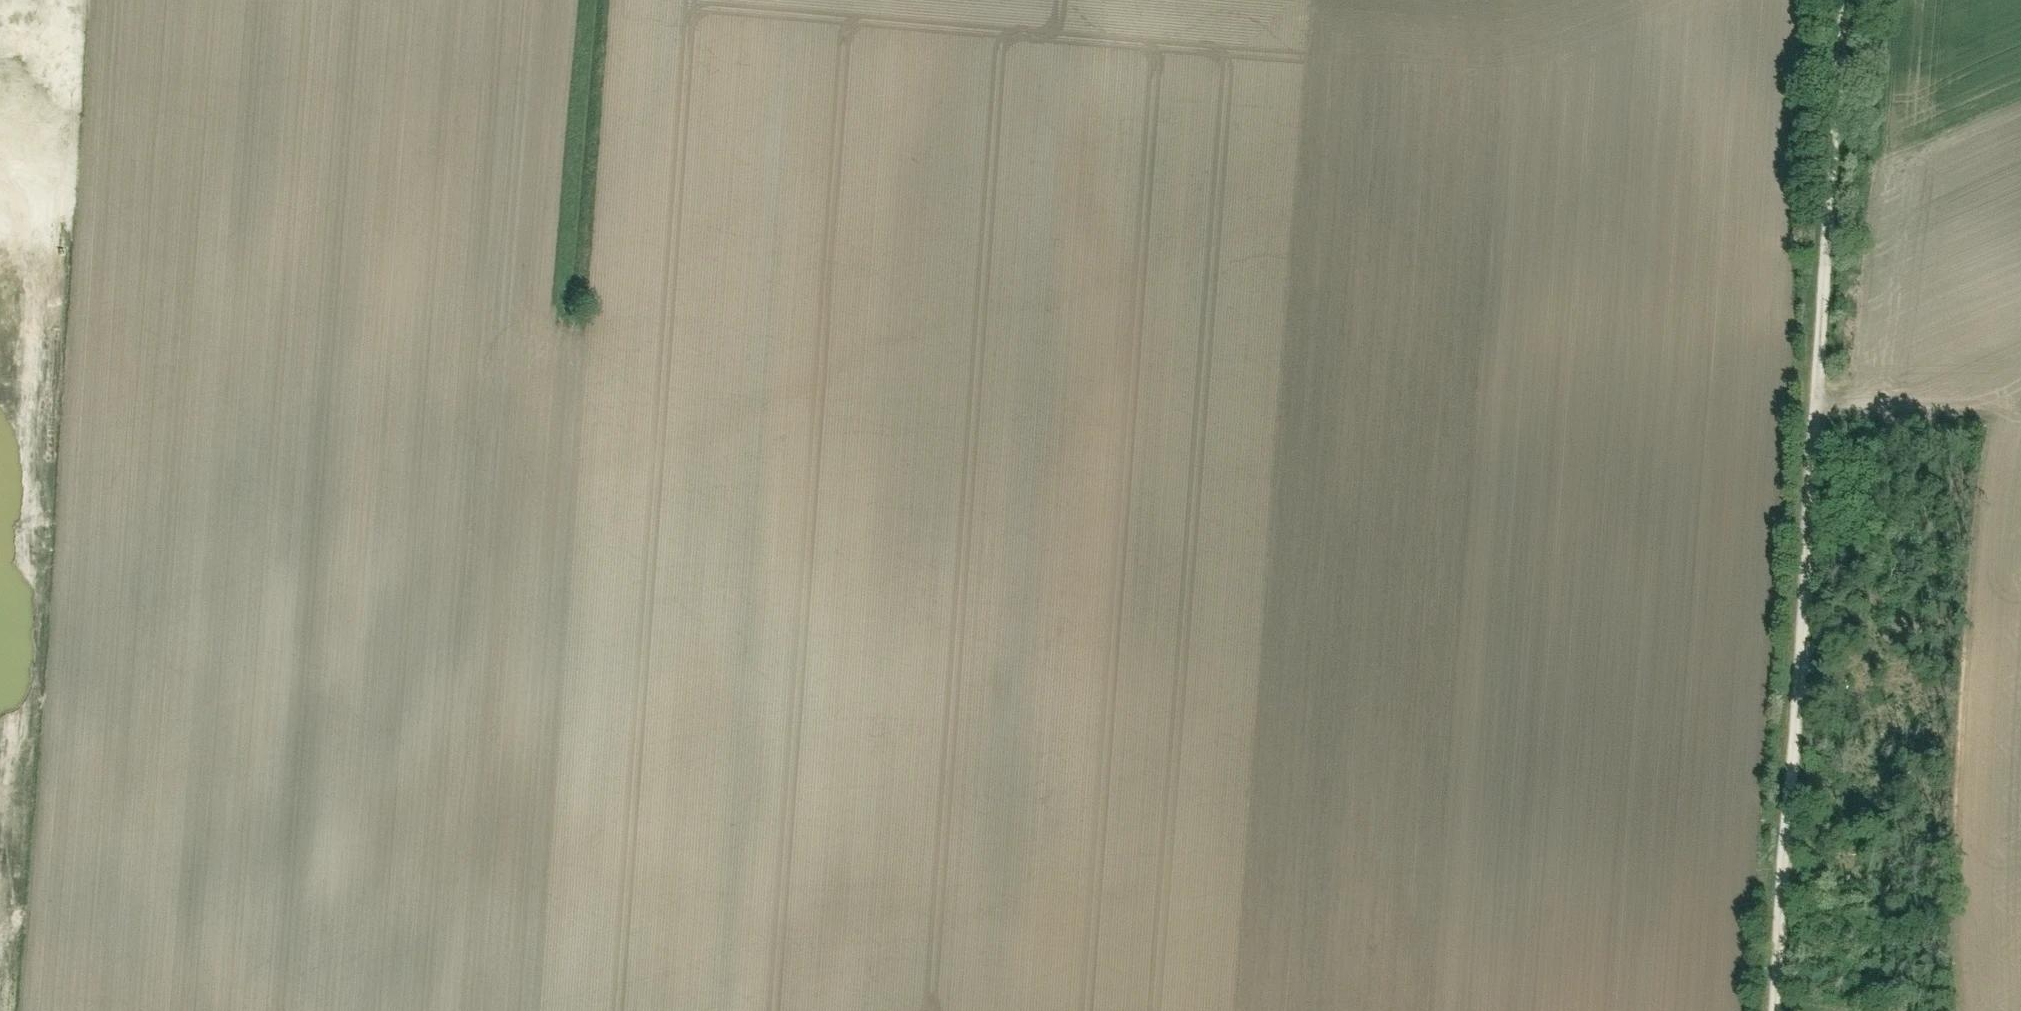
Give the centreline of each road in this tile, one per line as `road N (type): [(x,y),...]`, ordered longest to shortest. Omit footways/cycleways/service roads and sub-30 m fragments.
road 1 (track): [(1775,1010),(1834,416),(1856,0)]

